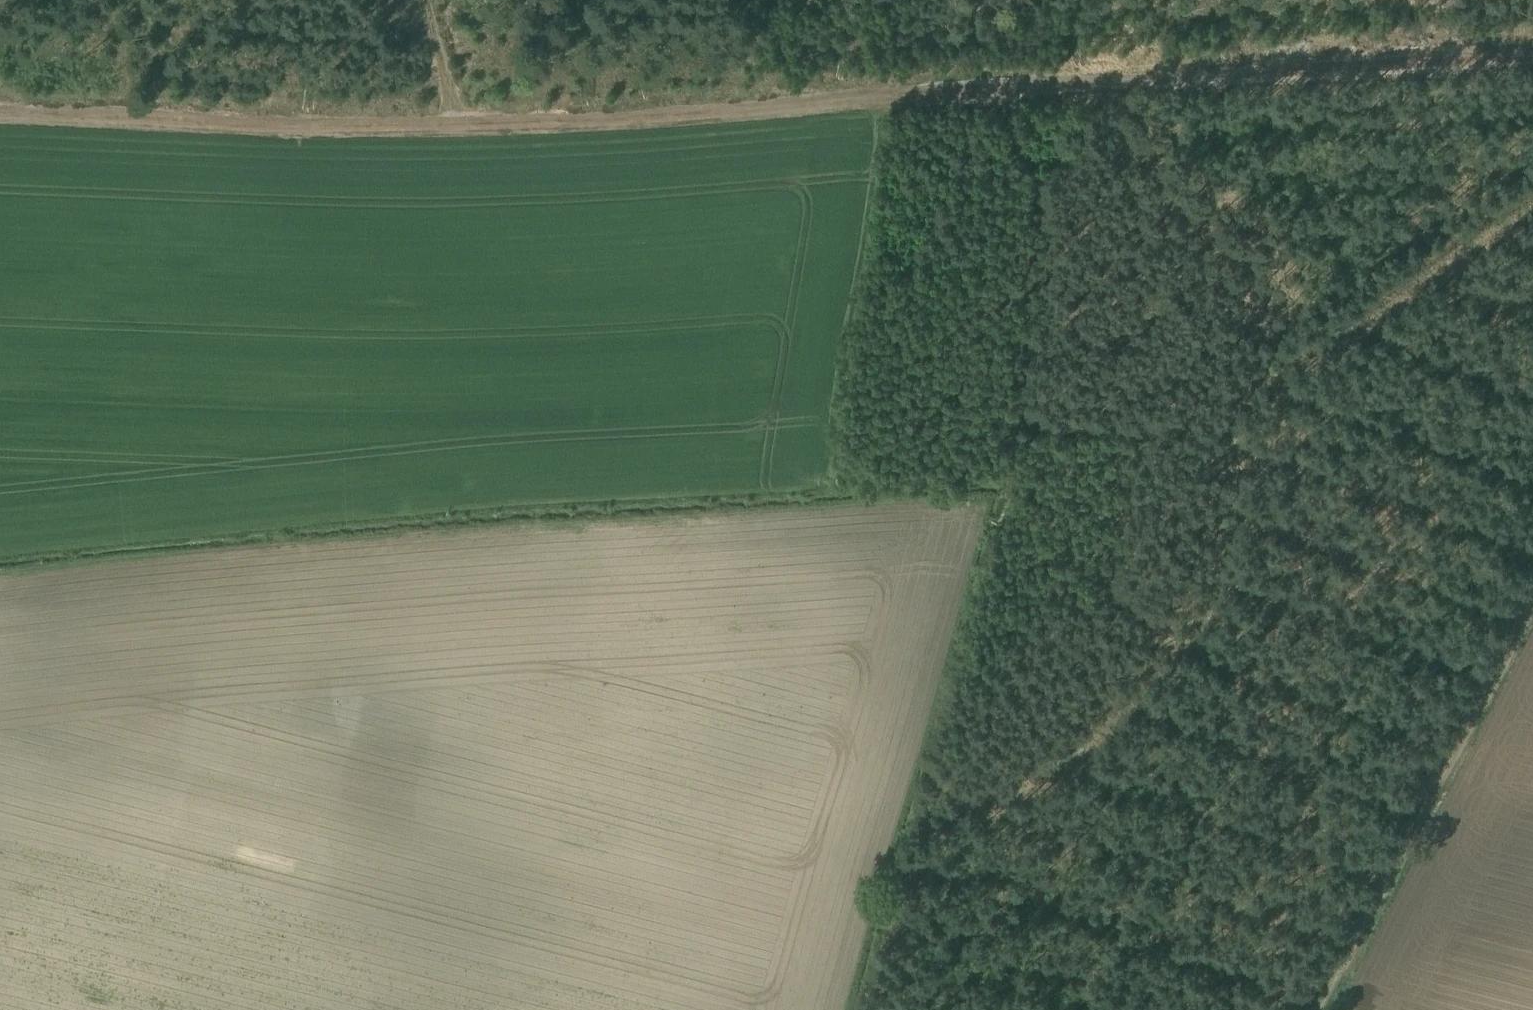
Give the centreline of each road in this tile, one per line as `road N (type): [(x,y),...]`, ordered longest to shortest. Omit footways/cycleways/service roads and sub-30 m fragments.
road 1 (track): [(447,128),(1532,52)]
road 2 (track): [(1532,594),(1315,1009)]
road 3 (track): [(447,128),(0,105)]
road 4 (track): [(427,0),(449,73),(447,128)]

